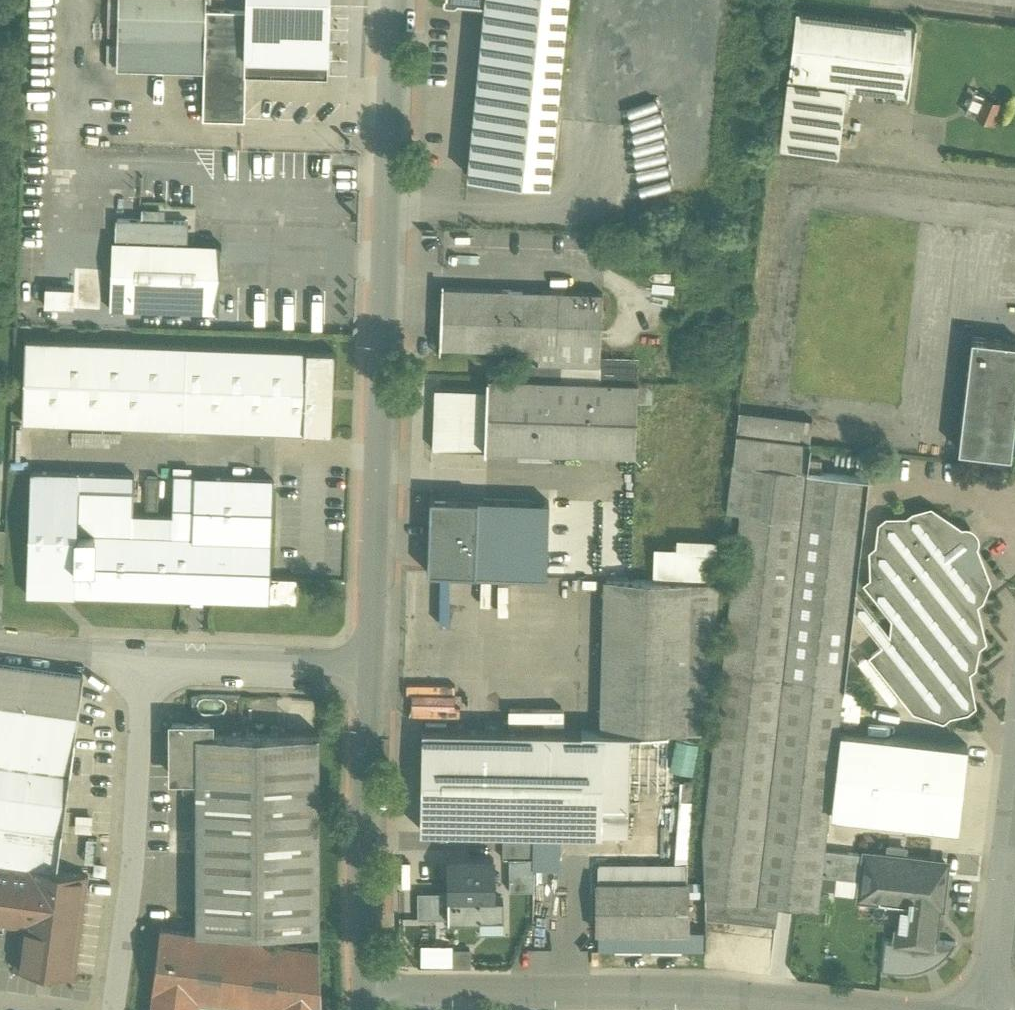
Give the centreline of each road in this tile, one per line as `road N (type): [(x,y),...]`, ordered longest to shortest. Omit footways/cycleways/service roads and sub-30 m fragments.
road 1 (residential): [(366,670),(408,0)]
road 2 (residential): [(365,992),(703,991),(862,1009)]
road 3 (residential): [(113,1009),(132,874),(145,662)]
road 4 (residential): [(365,992),(366,670)]
road 5 (residential): [(1014,756),(986,1009)]
road 6 (residential): [(145,662),(366,670)]
road 7 (residential): [(0,642),(145,662)]

